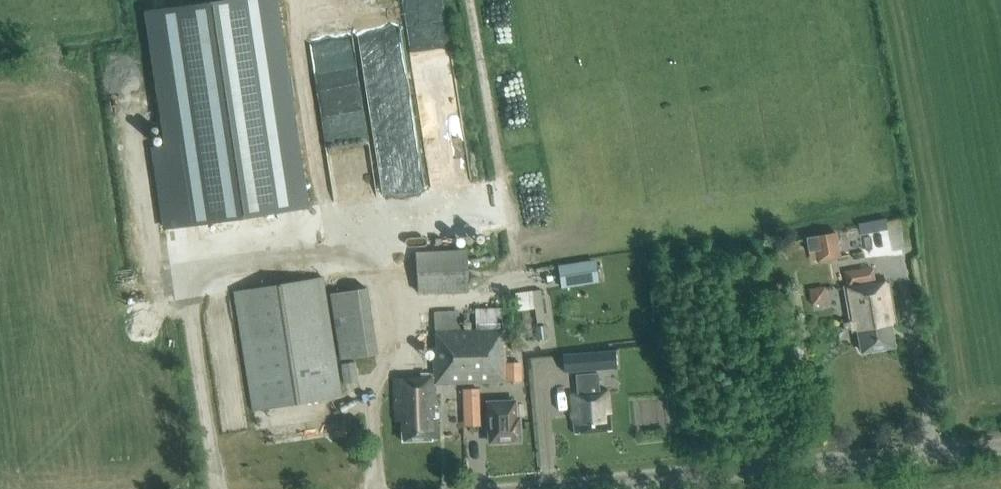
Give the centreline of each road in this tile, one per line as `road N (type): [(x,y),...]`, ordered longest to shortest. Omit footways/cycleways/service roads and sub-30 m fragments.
road 1 (tertiary): [(544,488),(1000,448)]

